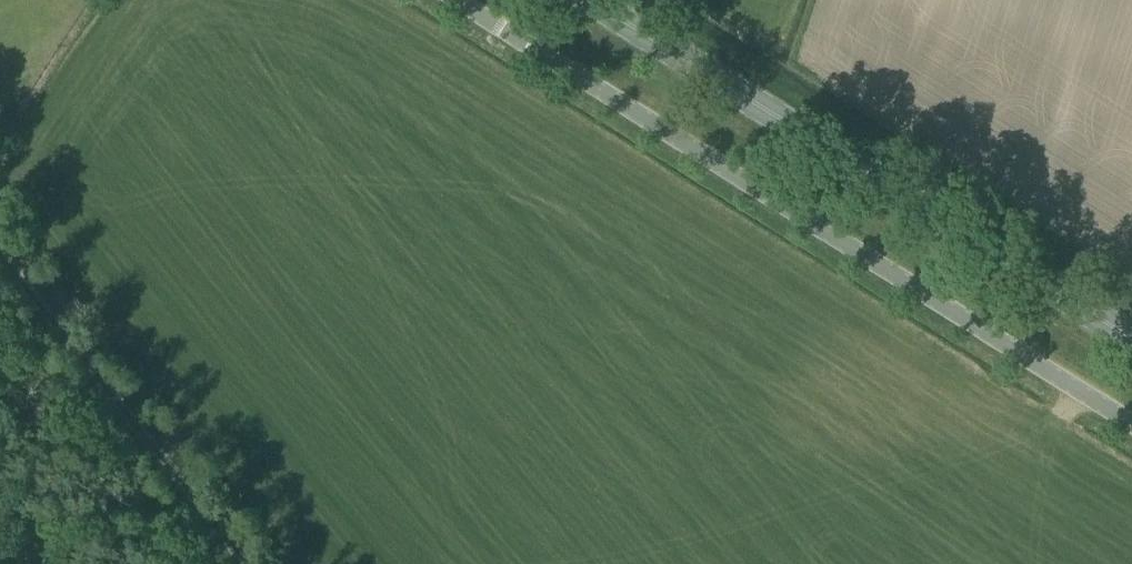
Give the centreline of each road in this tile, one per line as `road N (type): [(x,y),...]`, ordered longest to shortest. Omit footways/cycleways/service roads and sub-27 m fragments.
road 1 (unclassified): [(1131,438),(454,0)]
road 2 (primary): [(1131,338),(600,0)]
road 3 (track): [(242,563),(0,263)]

